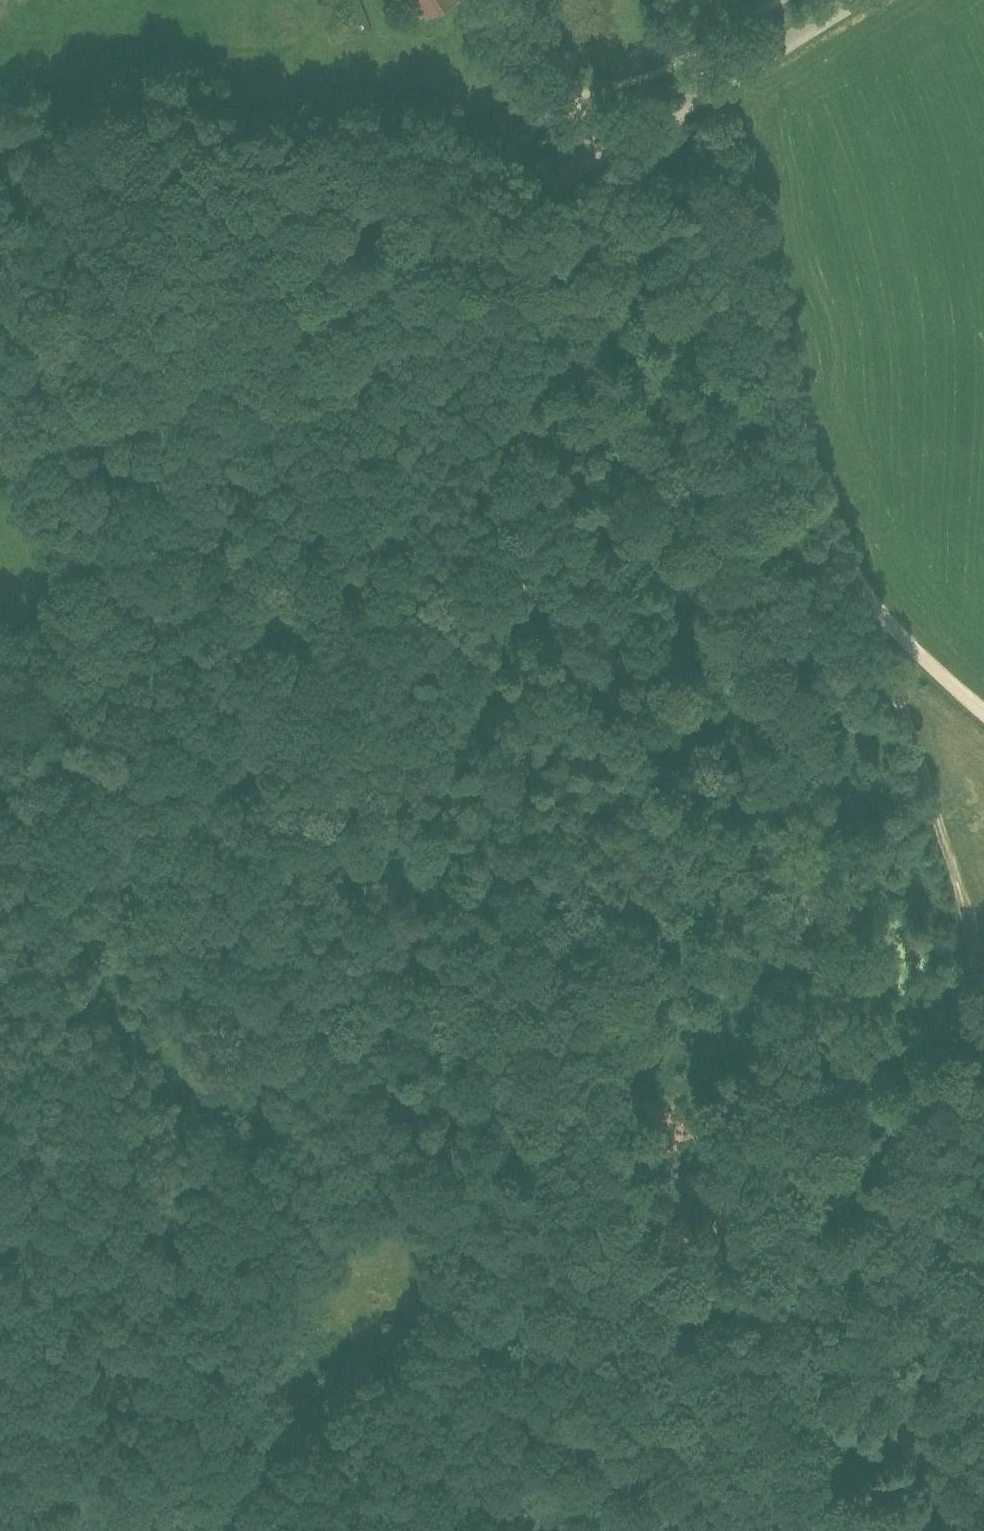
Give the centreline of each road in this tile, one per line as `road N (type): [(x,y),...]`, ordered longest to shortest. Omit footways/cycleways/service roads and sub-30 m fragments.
road 1 (unclassified): [(0,455),(252,355),(614,148)]
road 2 (unclassified): [(983,714),(852,584),(818,515),(792,427),(614,148)]
road 3 (unclassified): [(614,148),(856,0)]
road 4 (track): [(941,845),(852,584)]
road 5 (track): [(521,0),(601,155)]

